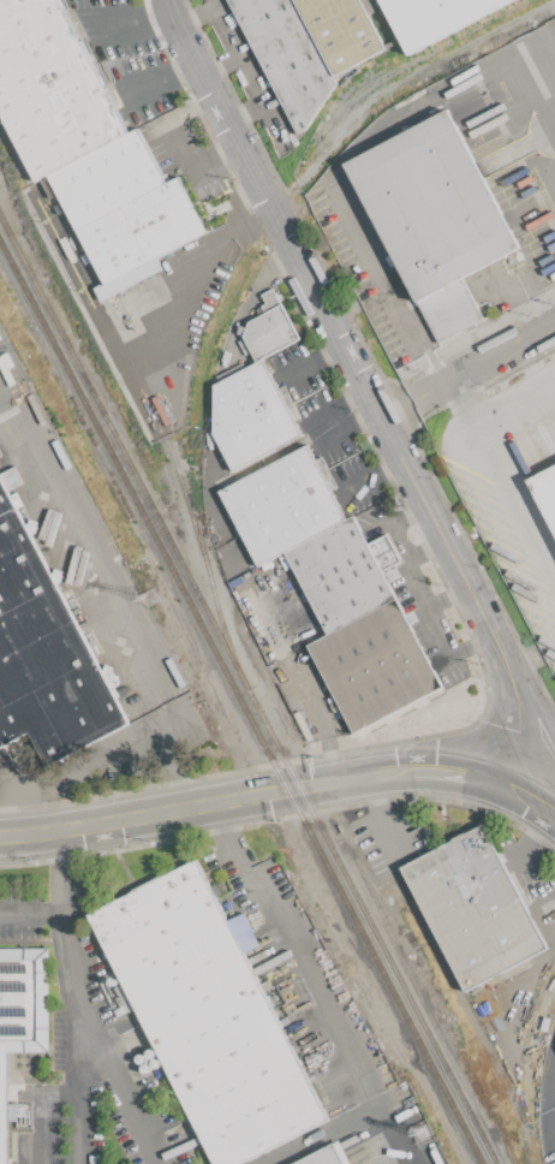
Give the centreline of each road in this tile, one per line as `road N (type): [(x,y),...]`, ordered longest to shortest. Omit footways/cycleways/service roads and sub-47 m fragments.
road 1 (residential): [(175,0),(388,417),(523,712),(501,784)]
road 2 (tertiary): [(410,774),(285,785),(0,830)]
road 3 (residential): [(554,329),(388,417)]

